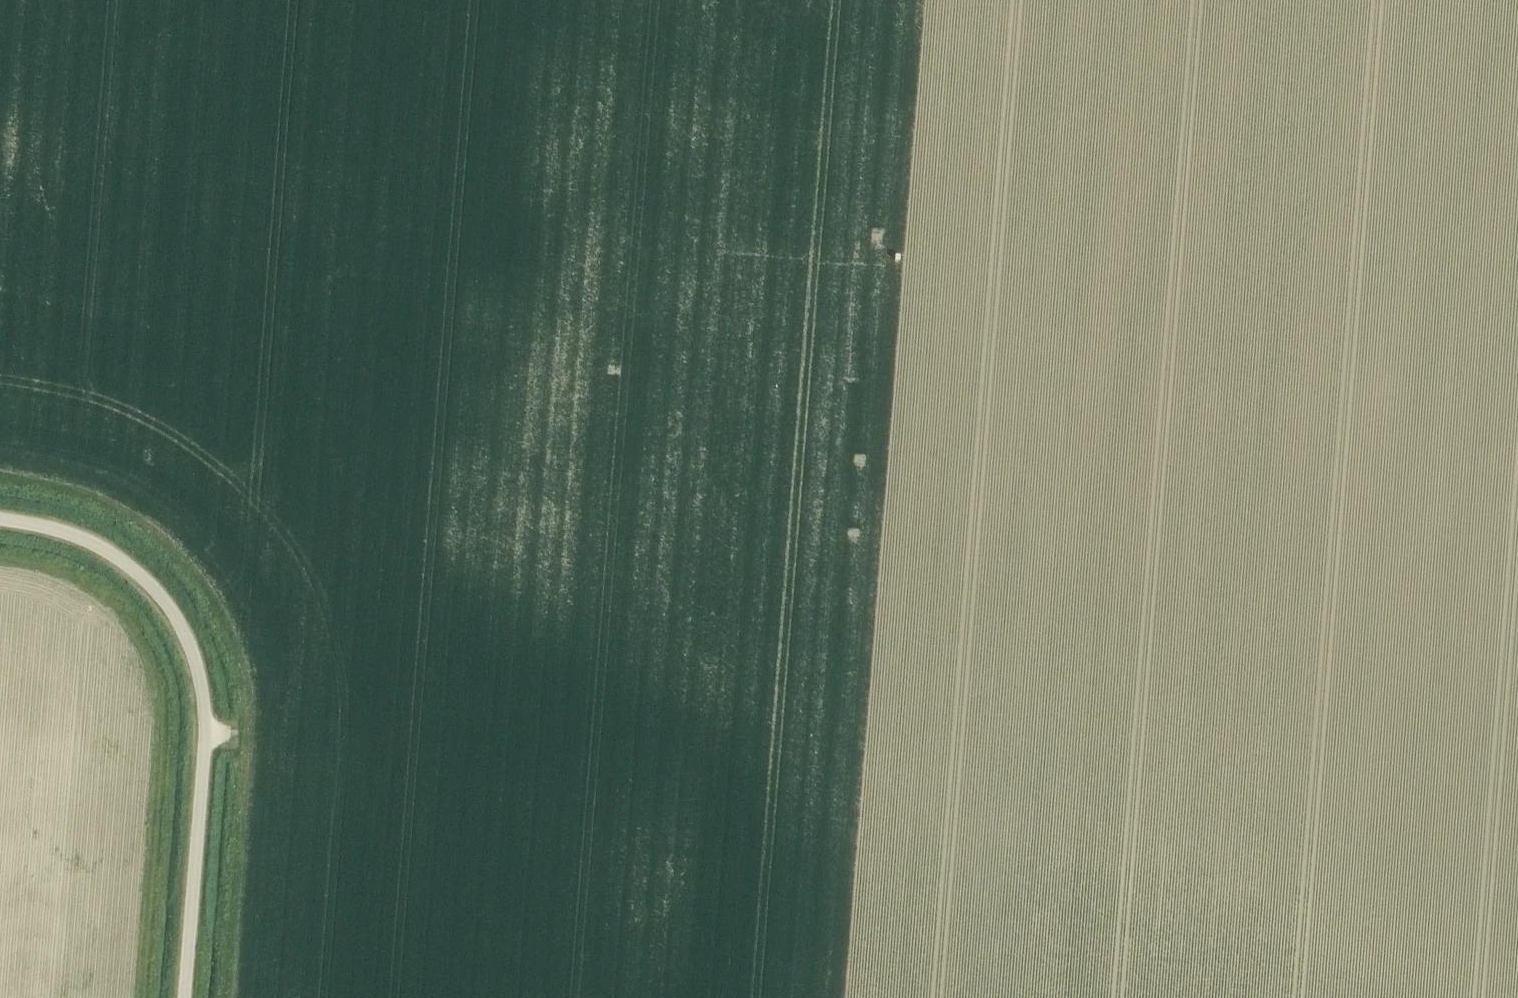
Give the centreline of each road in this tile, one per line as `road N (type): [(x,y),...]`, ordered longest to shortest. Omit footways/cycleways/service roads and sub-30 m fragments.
road 1 (unclassified): [(185,997),(206,731),(184,634),(143,579),(113,554),(0,520)]

